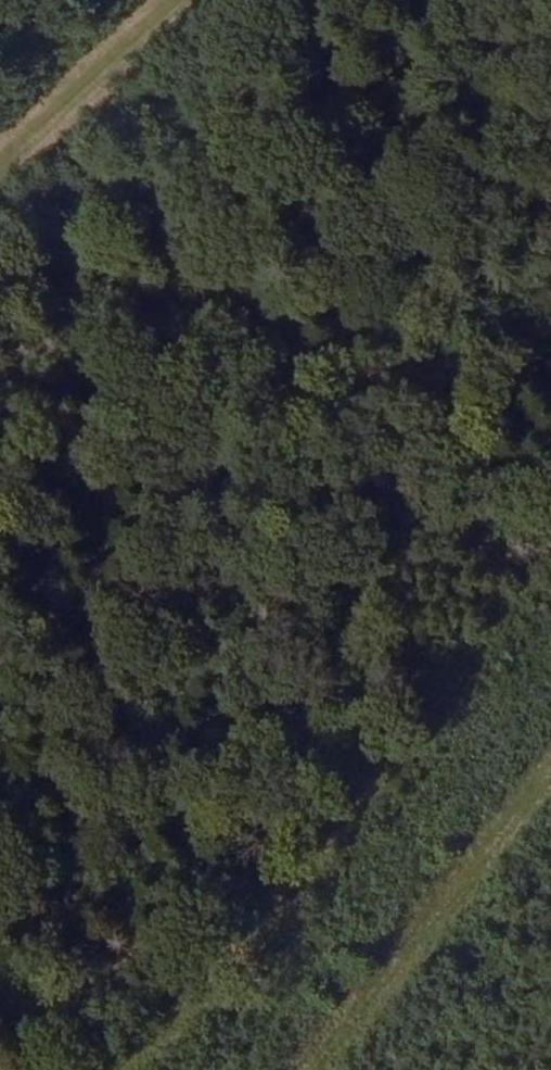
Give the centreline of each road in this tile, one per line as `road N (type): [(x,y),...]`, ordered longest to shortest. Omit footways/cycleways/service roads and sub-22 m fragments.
road 1 (track): [(337,1069),(550,805)]
road 2 (track): [(170,0),(0,151)]

